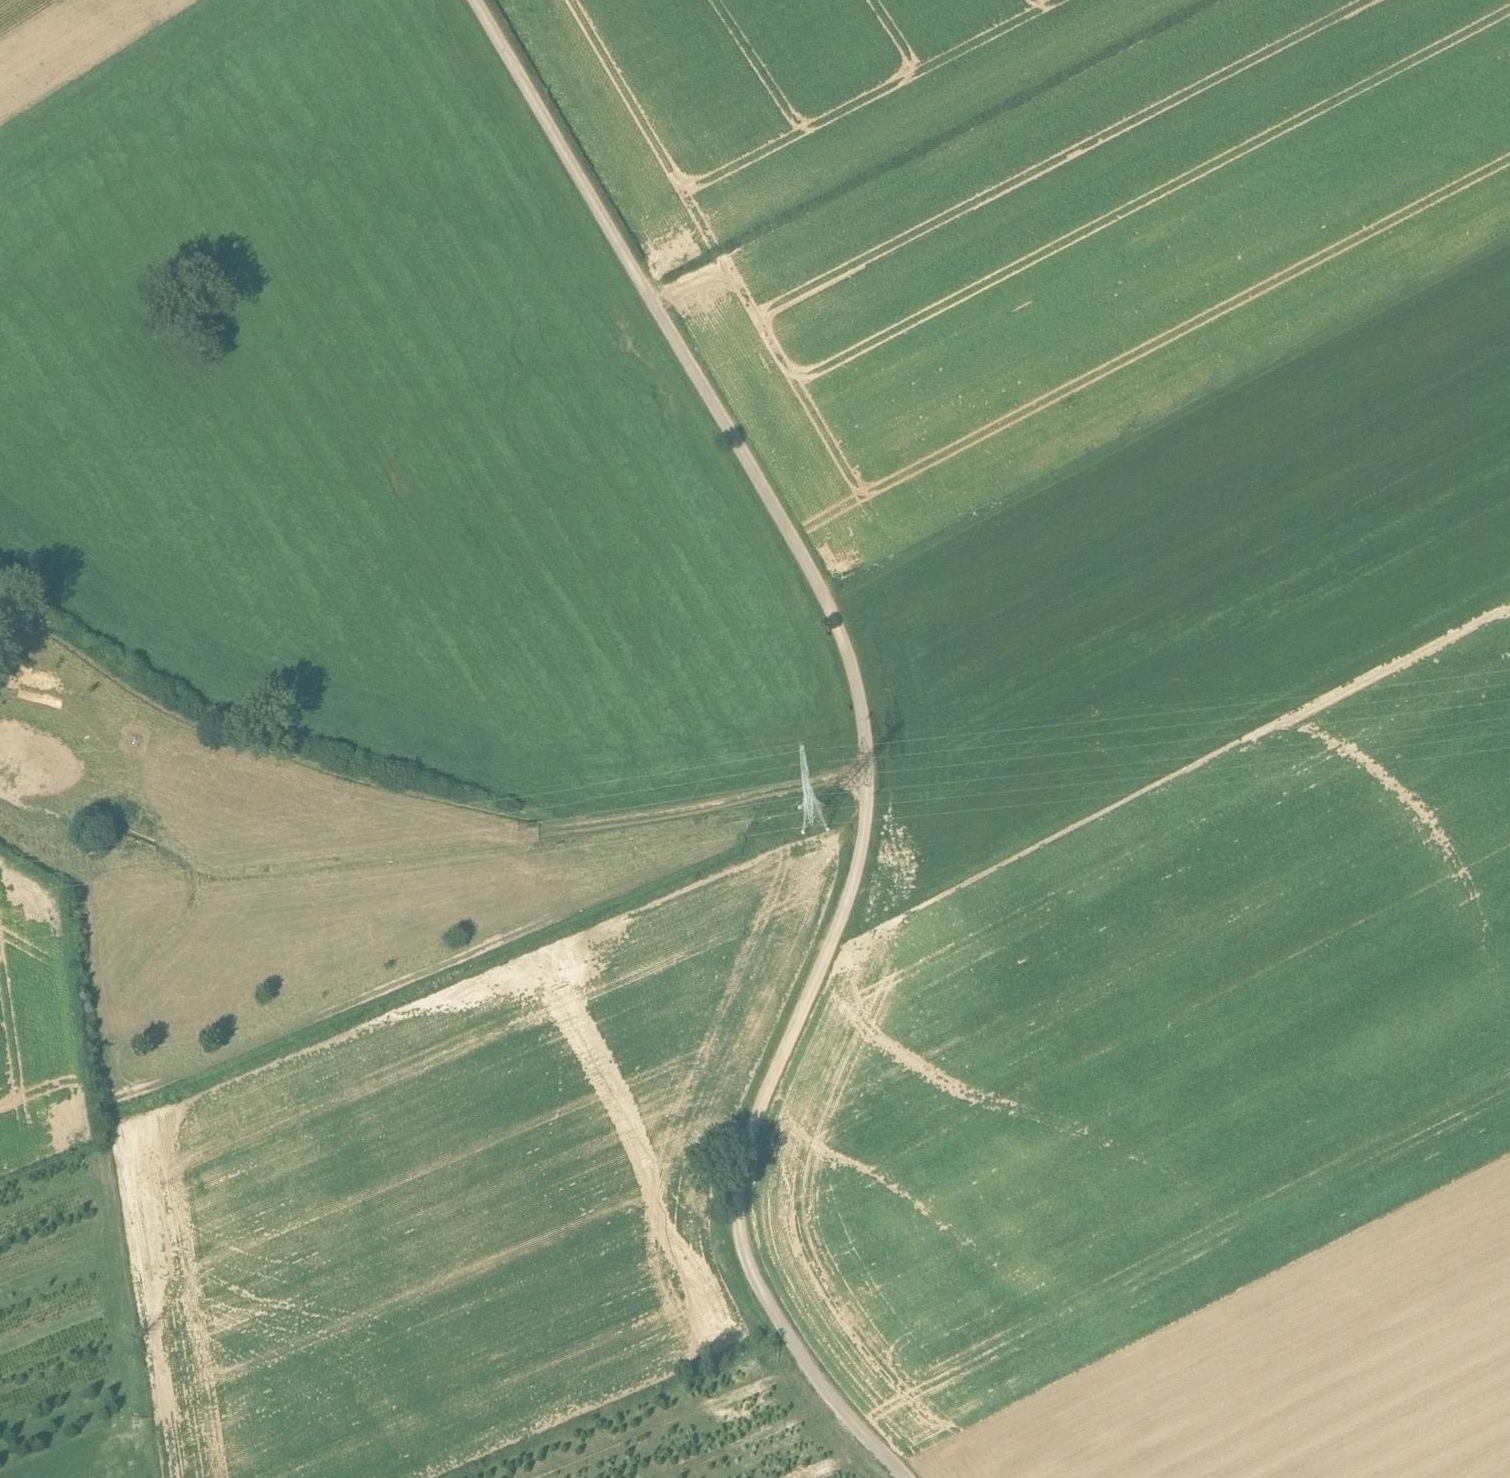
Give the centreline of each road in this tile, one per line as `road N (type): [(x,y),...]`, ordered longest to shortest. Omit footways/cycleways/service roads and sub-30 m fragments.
road 1 (unclassified): [(906,1477),(799,1353),(747,1259),(737,1205),(750,1132),(839,925),(862,844),(867,750),(848,658),(793,539),(474,0)]
road 2 (track): [(558,833),(868,776)]

